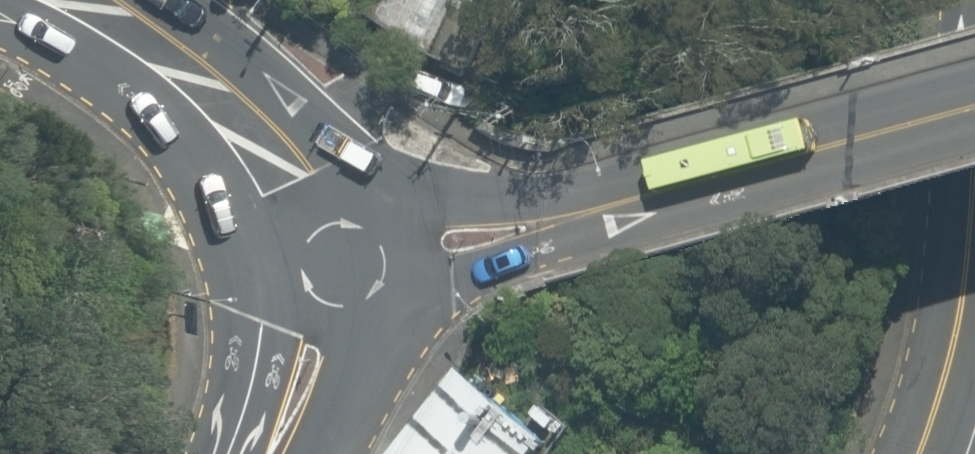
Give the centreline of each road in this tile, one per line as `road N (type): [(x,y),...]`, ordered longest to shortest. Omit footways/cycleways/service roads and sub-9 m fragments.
road 1 (secondary): [(418,247),(558,225),(974,113)]
road 2 (secondary): [(274,260),(198,137),(99,60),(0,4)]
road 3 (secondary): [(152,0),(262,87),(364,201)]
road 4 (secondary): [(418,247),(419,298),(407,321),(364,348),(320,353)]

